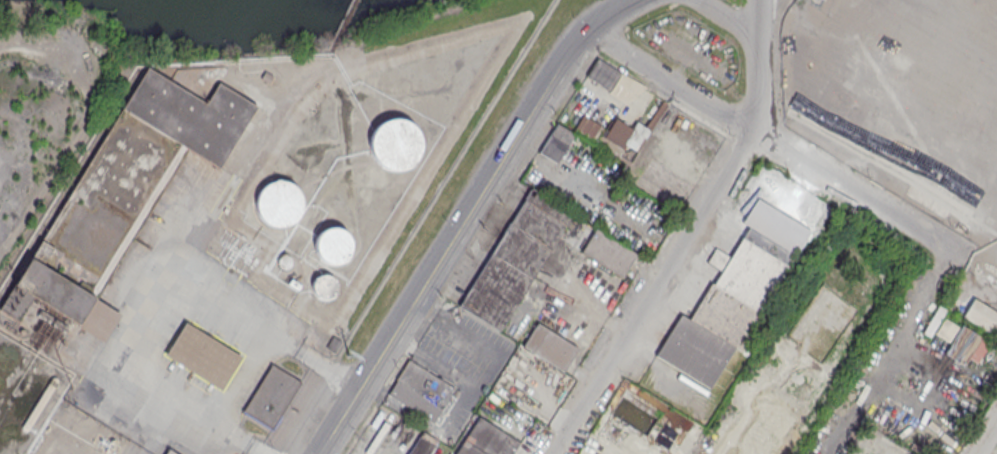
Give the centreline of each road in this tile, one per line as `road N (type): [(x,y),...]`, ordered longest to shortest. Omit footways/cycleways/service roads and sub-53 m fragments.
road 1 (tertiary): [(641,0),(603,20),(569,53),(319,453)]
road 2 (residential): [(758,39),(758,122),(551,453)]
road 3 (residential): [(962,264),(589,31)]
road 4 (residential): [(937,271),(822,453)]

